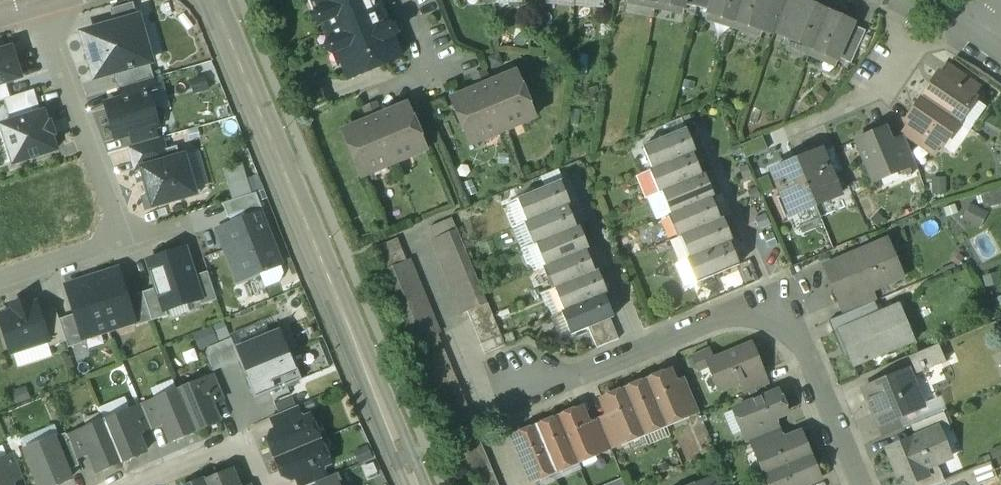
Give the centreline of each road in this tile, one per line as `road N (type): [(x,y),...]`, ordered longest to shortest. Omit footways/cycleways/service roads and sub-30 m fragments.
road 1 (residential): [(213,0),(417,484)]
road 2 (residential): [(860,484),(779,299),(487,411)]
road 3 (residential): [(126,243),(41,7)]
road 4 (residential): [(929,7),(864,99),(771,141)]
road 5 (residential): [(264,484),(245,440),(137,484)]
road 6 (residential): [(404,0),(431,75),(361,101)]
road 7 (residential): [(0,284),(126,243)]

